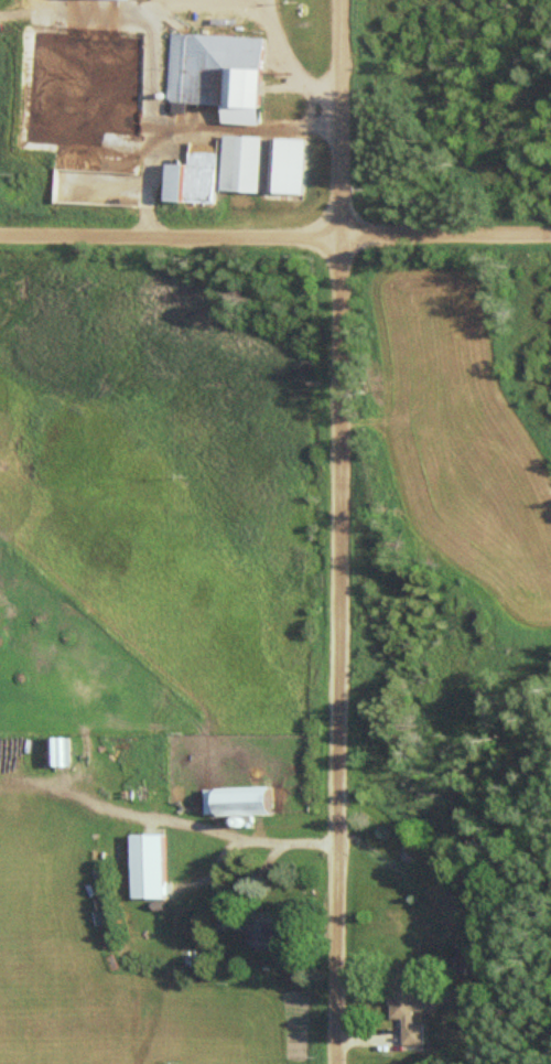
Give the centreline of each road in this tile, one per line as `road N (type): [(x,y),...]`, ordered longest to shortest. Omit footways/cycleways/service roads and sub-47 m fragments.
road 1 (residential): [(337,1063),(341,236)]
road 2 (residential): [(550,234),(0,235)]
road 3 (residential): [(341,236),(340,0)]

